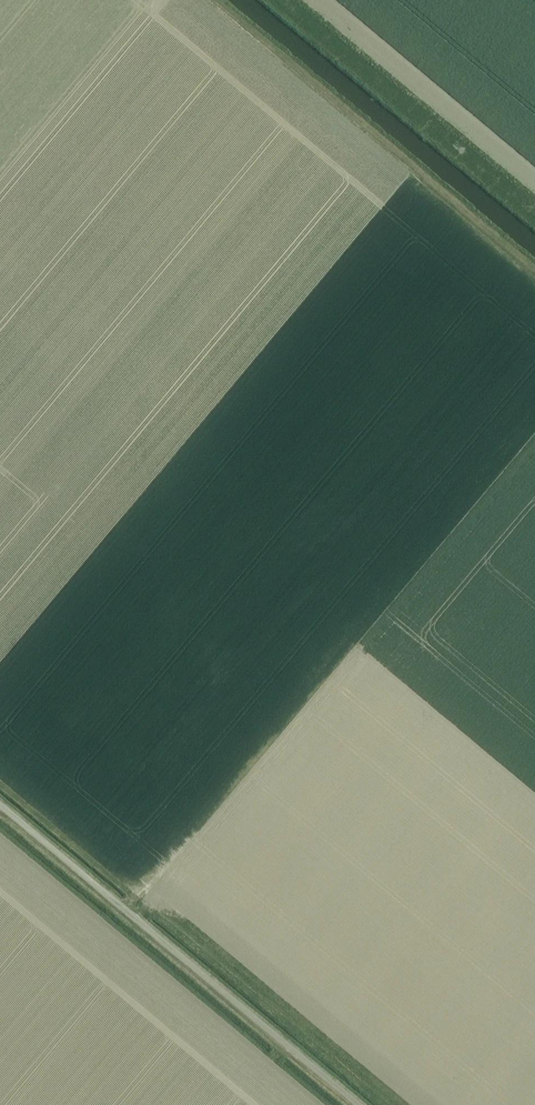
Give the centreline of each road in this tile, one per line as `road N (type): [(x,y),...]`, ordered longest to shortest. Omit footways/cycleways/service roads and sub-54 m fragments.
road 1 (unclassified): [(357,1104),(0,806)]

